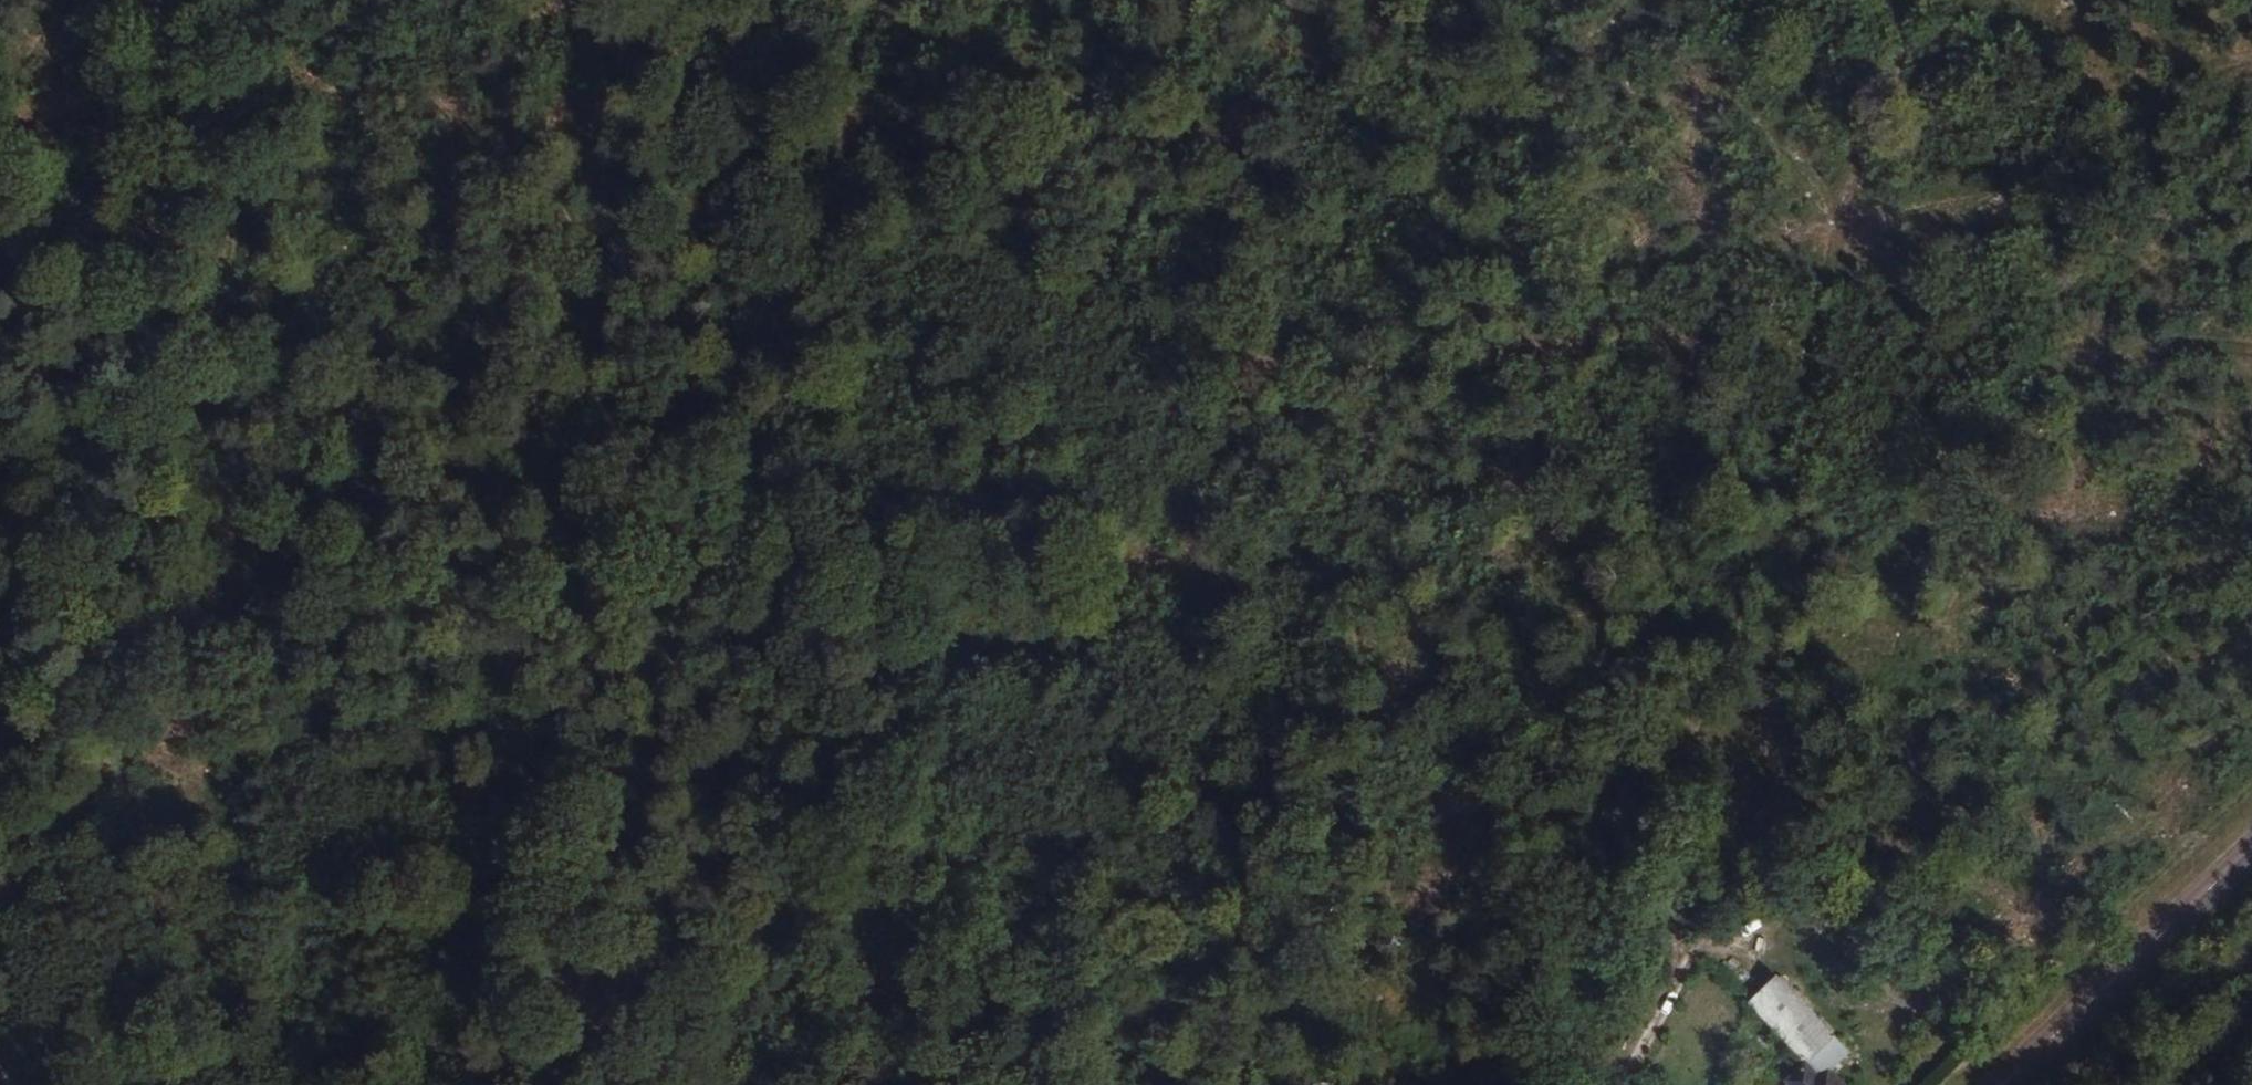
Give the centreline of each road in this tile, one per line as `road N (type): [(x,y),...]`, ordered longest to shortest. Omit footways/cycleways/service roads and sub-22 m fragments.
road 1 (track): [(535,0),(1072,1084)]
road 2 (tertiary): [(2251,840),(2003,1084)]

